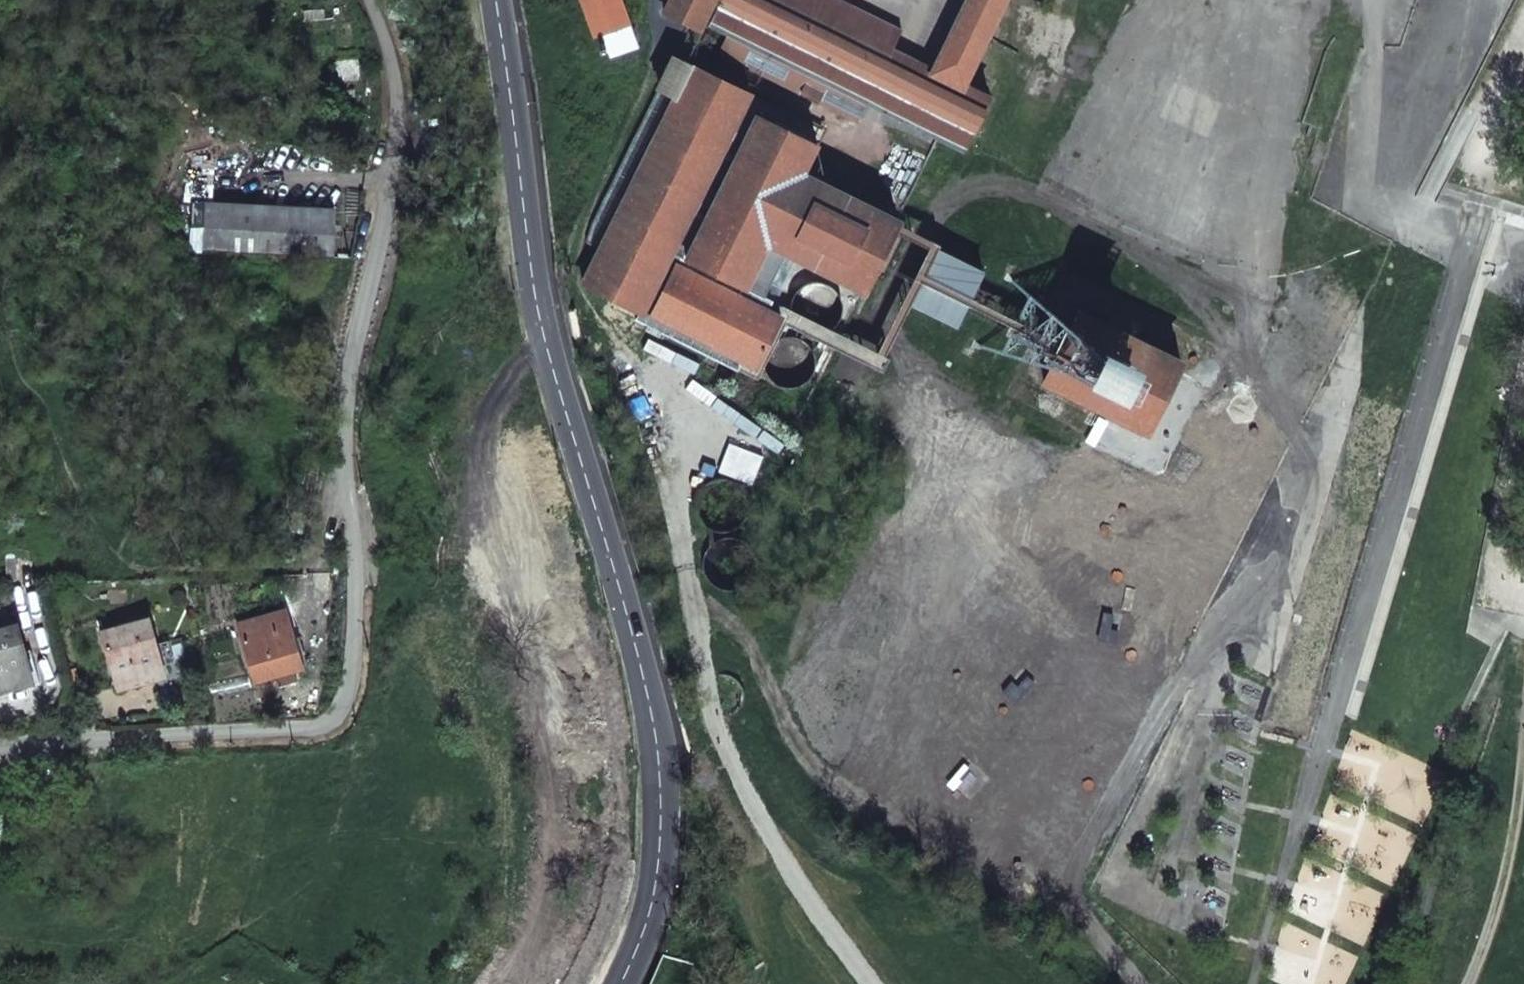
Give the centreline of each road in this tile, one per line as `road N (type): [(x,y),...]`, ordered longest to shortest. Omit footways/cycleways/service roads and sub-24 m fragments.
road 1 (unclassified): [(372,0),(386,47),(391,139),(350,372),(354,657),(344,696),(315,728),(0,743)]
road 2 (tertiary): [(620,983),(670,861),(646,665),(548,350),(495,0)]

